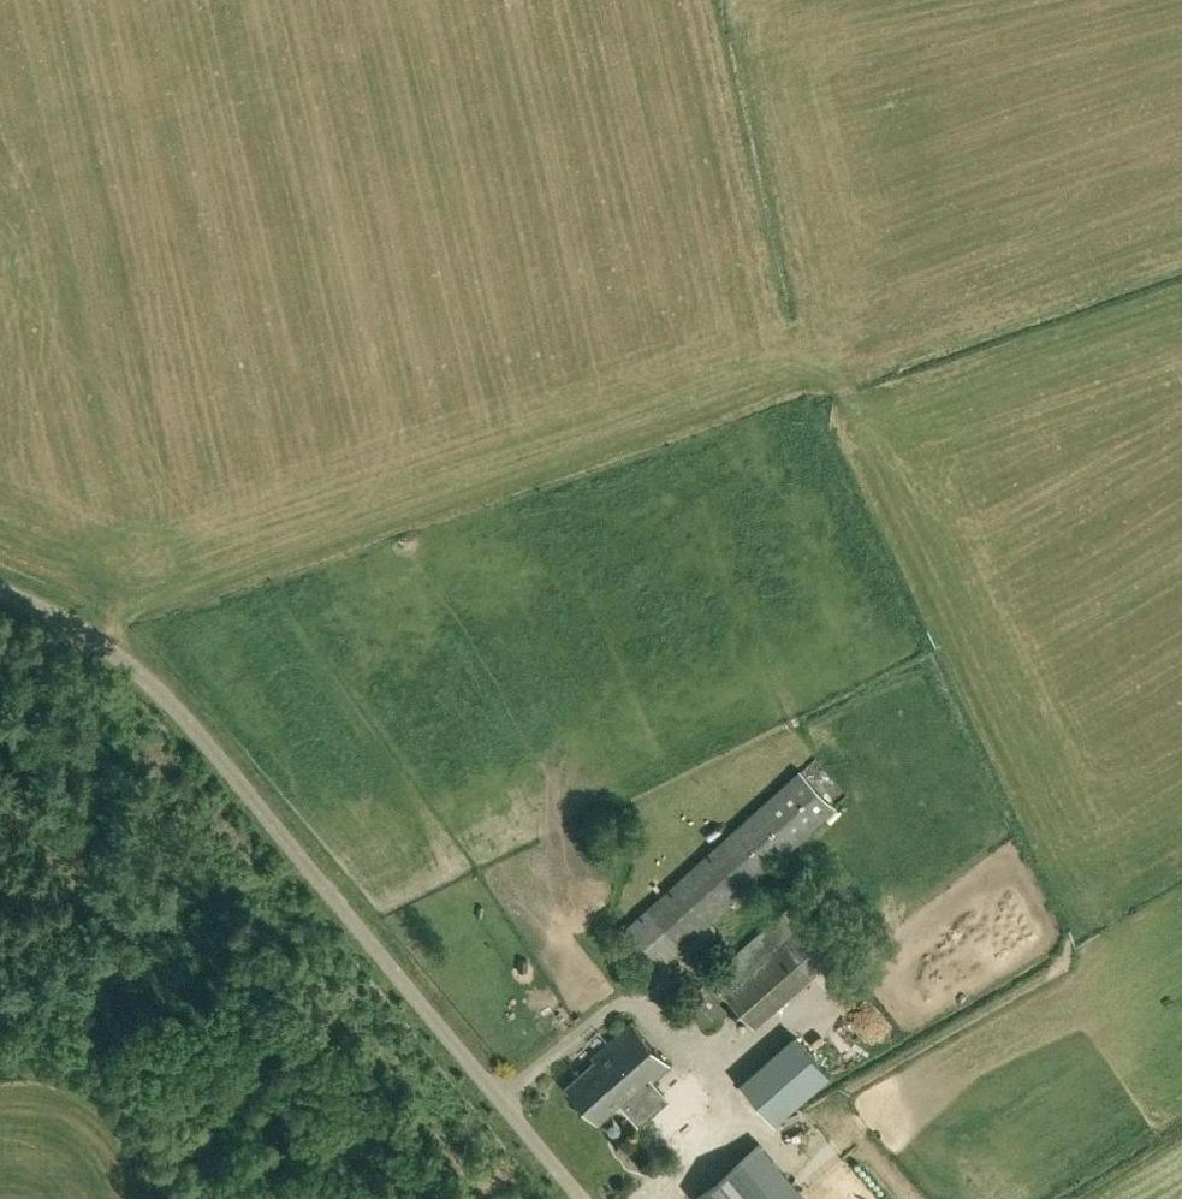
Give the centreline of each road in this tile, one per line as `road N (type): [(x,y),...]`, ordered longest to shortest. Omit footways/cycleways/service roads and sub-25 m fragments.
road 1 (unclassified): [(591,1198),(179,692),(48,610),(0,593)]

